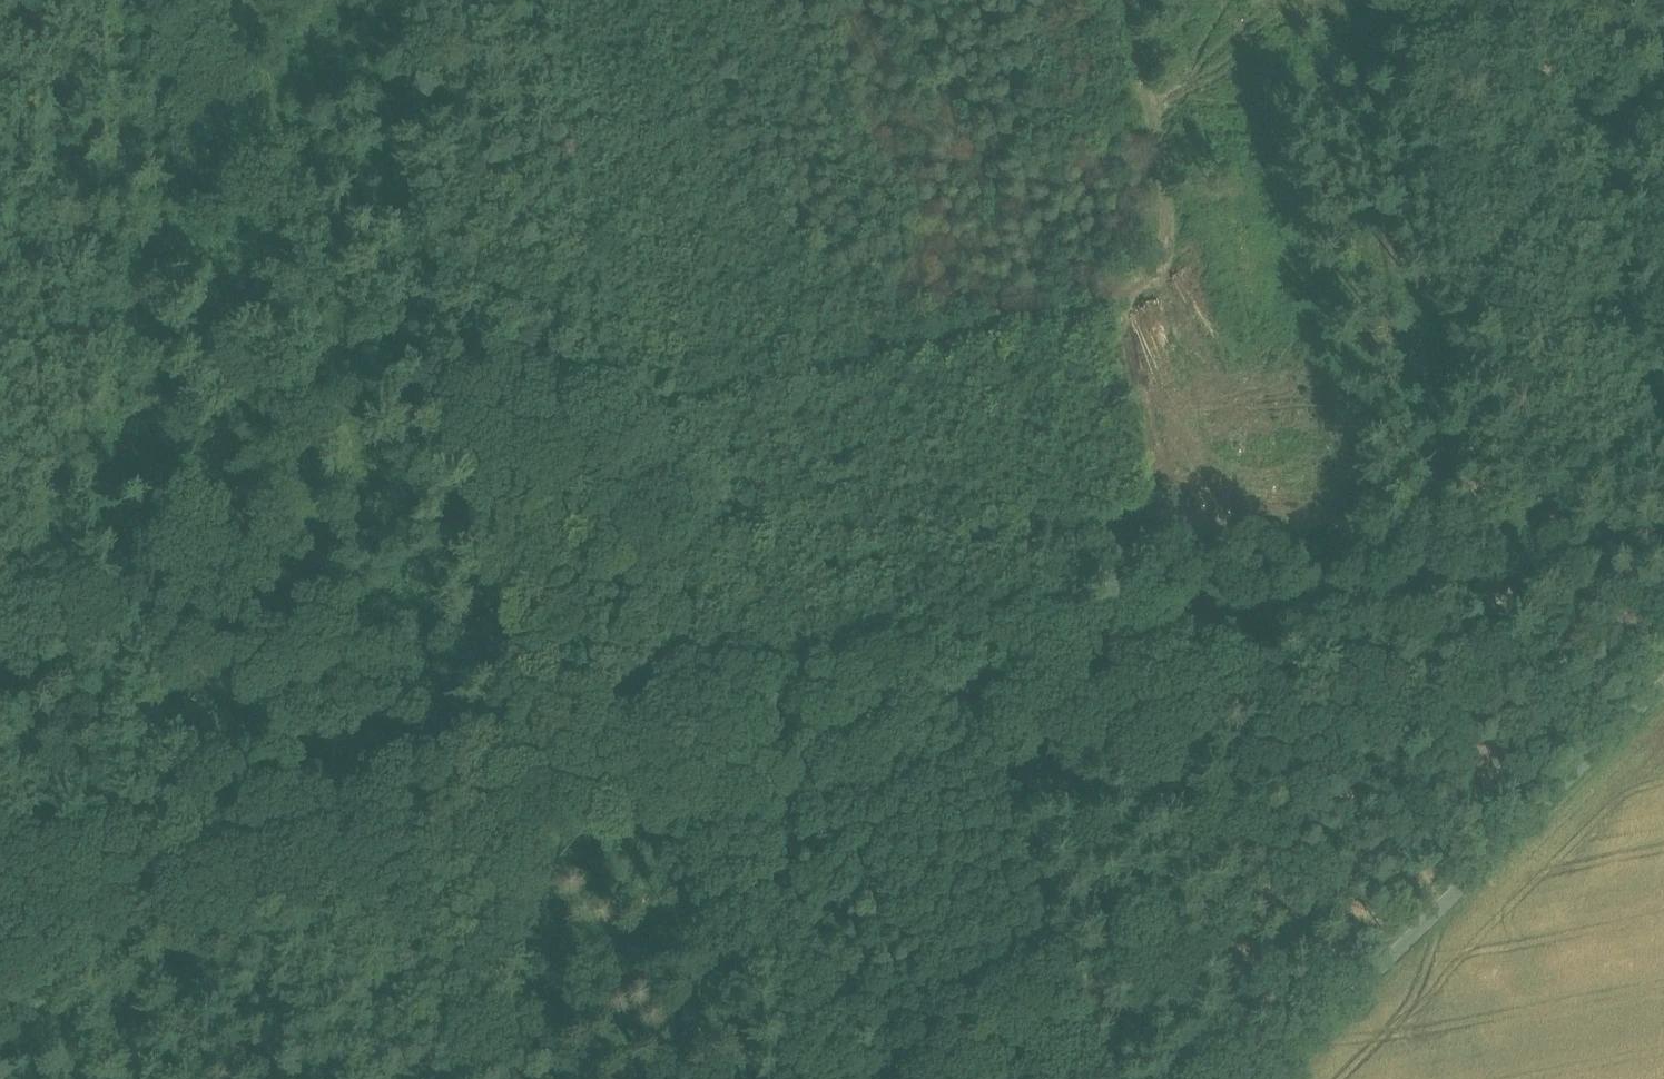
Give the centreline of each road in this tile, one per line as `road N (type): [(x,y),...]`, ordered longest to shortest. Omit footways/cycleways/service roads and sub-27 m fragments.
road 1 (track): [(0,908),(1663,537)]
road 2 (track): [(1130,0),(1166,197),(1159,255),(1108,299),(349,470),(194,603),(0,644)]
road 3 (unclassified): [(1265,1078),(1663,675)]
road 4 (track): [(349,470),(256,0)]
road 5 (track): [(661,401),(576,0)]

